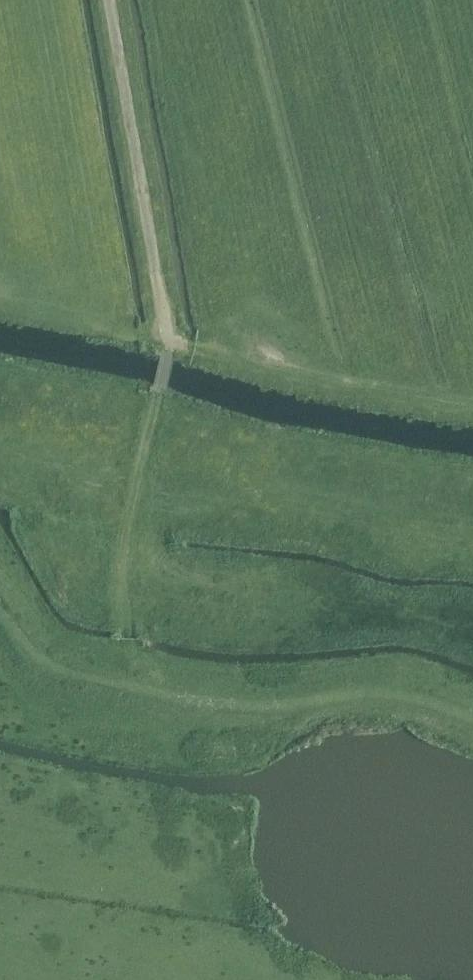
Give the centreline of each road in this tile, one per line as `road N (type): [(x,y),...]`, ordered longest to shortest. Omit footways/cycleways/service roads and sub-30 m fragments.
road 1 (track): [(141,684),(119,571),(168,341)]
road 2 (unclassified): [(168,341),(107,0)]
road 3 (track): [(472,718),(391,691),(266,706),(141,684)]

